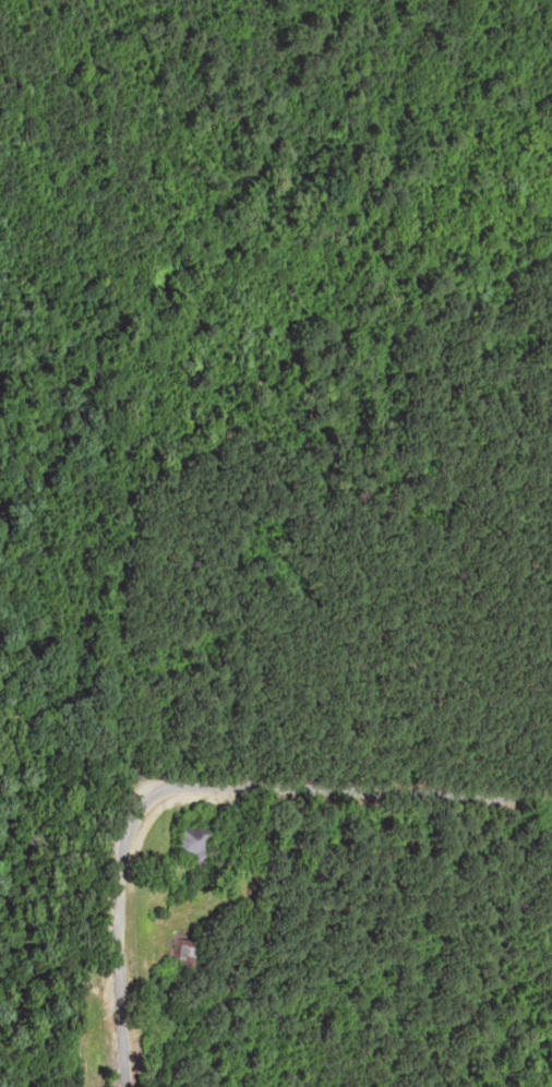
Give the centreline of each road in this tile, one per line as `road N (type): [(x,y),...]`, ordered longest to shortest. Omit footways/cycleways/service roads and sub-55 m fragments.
road 1 (residential): [(171,814),(185,803),(551,817)]
road 2 (residential): [(151,1086),(158,825),(171,814)]

